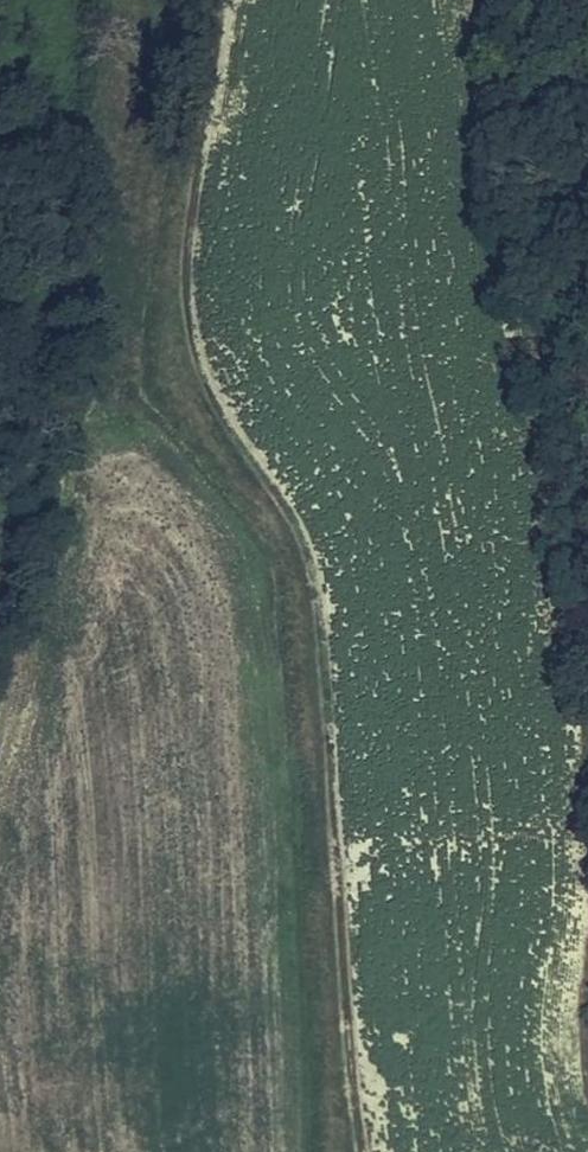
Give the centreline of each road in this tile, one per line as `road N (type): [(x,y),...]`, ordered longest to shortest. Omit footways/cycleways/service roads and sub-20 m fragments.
road 1 (track): [(233,0),(194,342),(222,410),(316,541),(338,618),(380,1151)]

